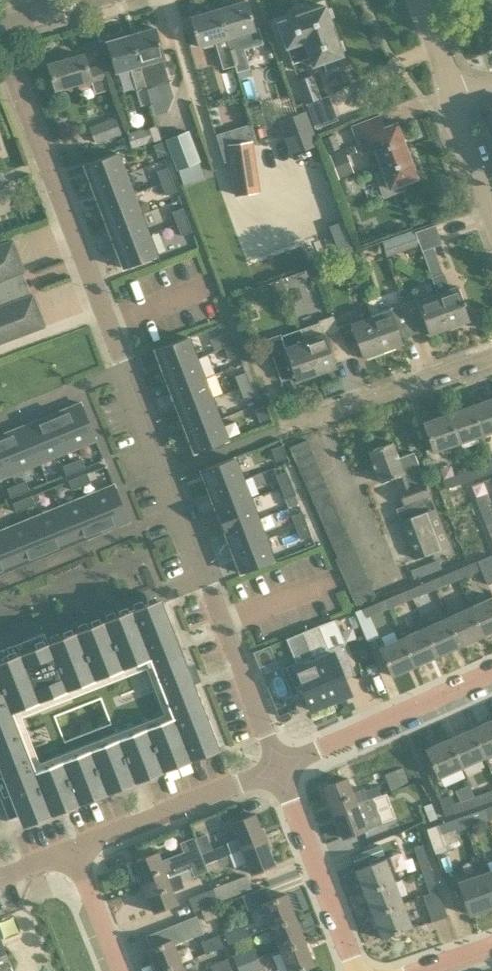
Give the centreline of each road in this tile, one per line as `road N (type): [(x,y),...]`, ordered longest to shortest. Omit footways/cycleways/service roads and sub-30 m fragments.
road 1 (residential): [(279,768),(0,35)]
road 2 (residential): [(279,768),(491,671)]
road 3 (residential): [(71,850),(279,768)]
road 4 (residential): [(358,970),(279,768)]
road 5 (residential): [(360,402),(435,576)]
road 6 (residential): [(360,402),(491,354)]
road 7 (residential): [(120,970),(71,850)]
road 8 (residential): [(491,219),(450,97)]

